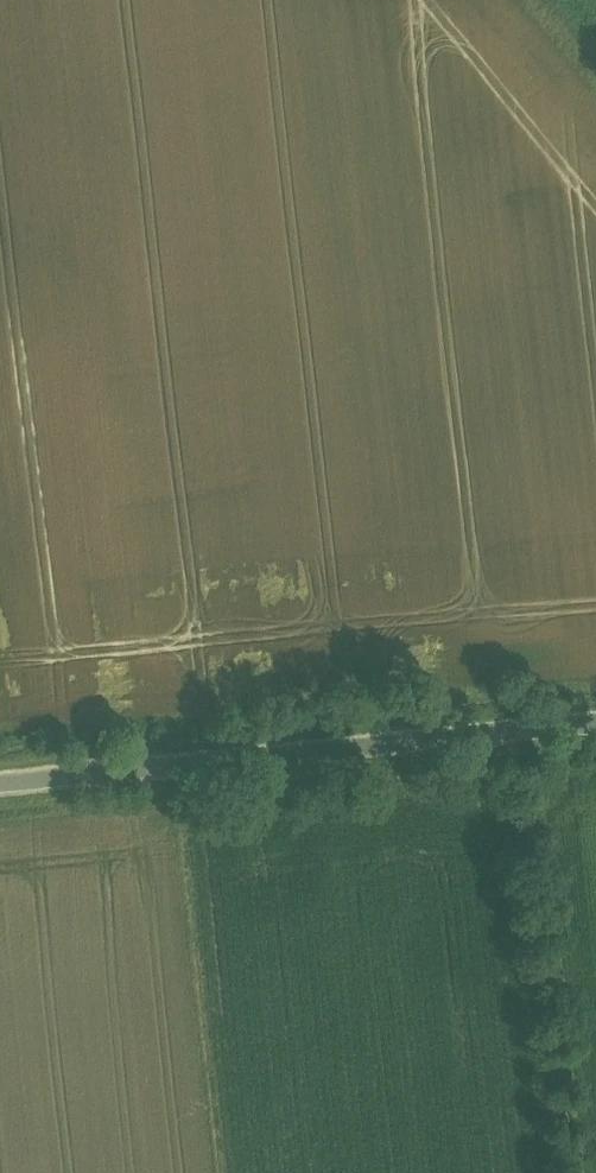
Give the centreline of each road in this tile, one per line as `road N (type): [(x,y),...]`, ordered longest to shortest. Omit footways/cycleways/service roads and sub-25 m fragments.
road 1 (tertiary): [(595,722),(0,785)]

